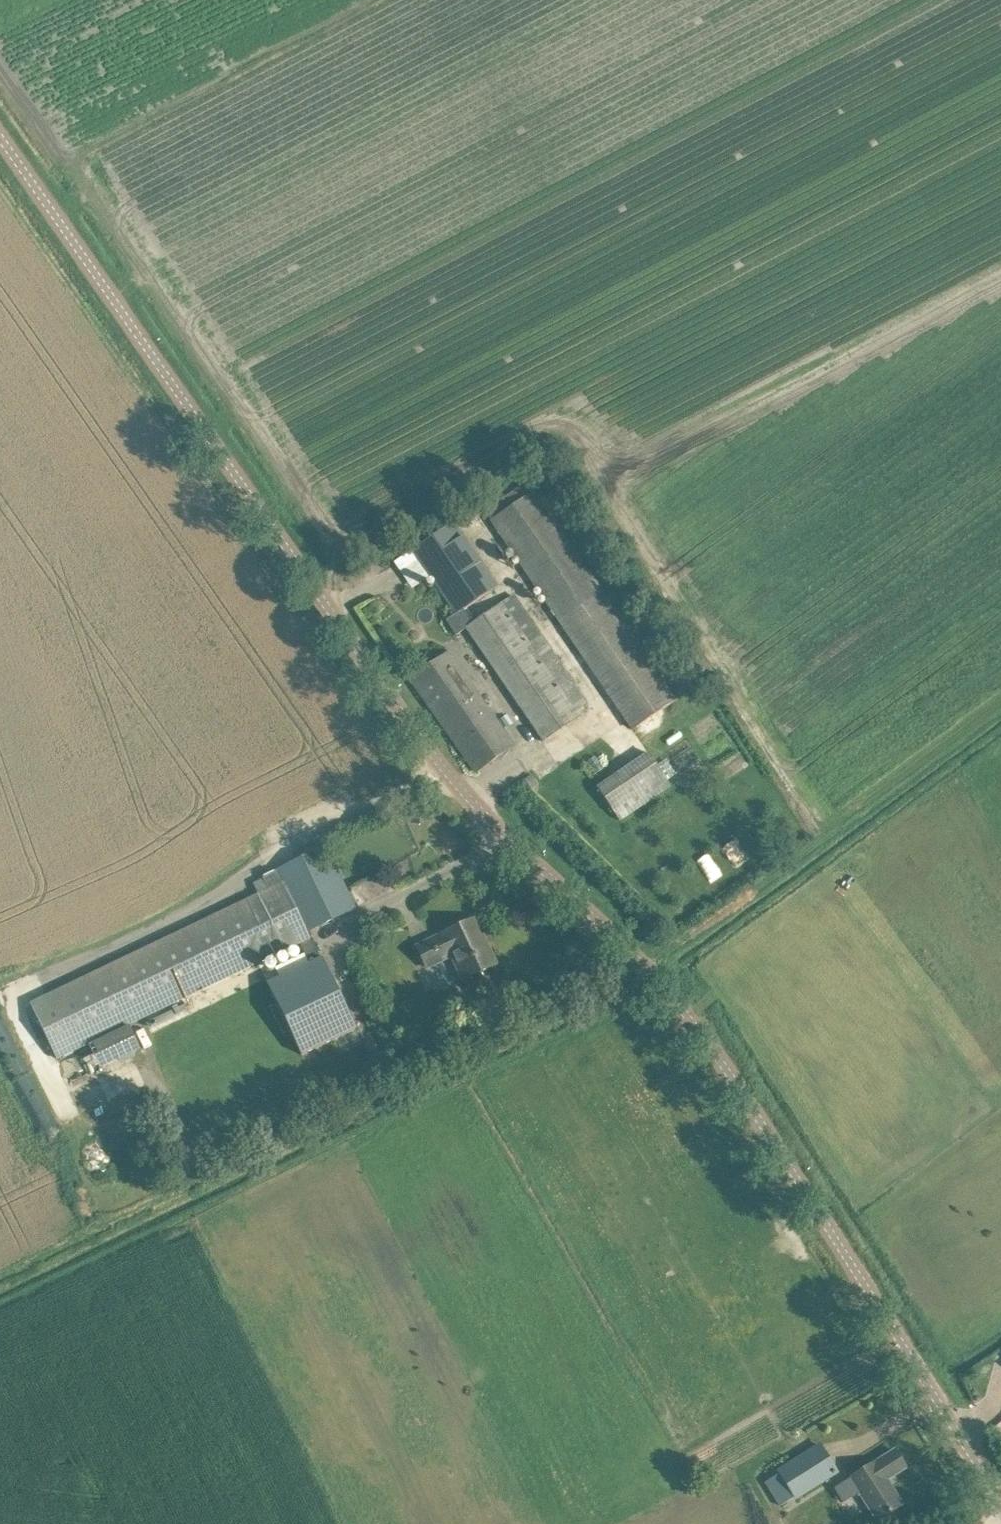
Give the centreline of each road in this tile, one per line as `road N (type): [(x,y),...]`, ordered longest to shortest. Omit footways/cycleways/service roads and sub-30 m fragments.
road 1 (unclassified): [(1000,1495),(682,1009),(498,828),(416,731),(0,134)]

